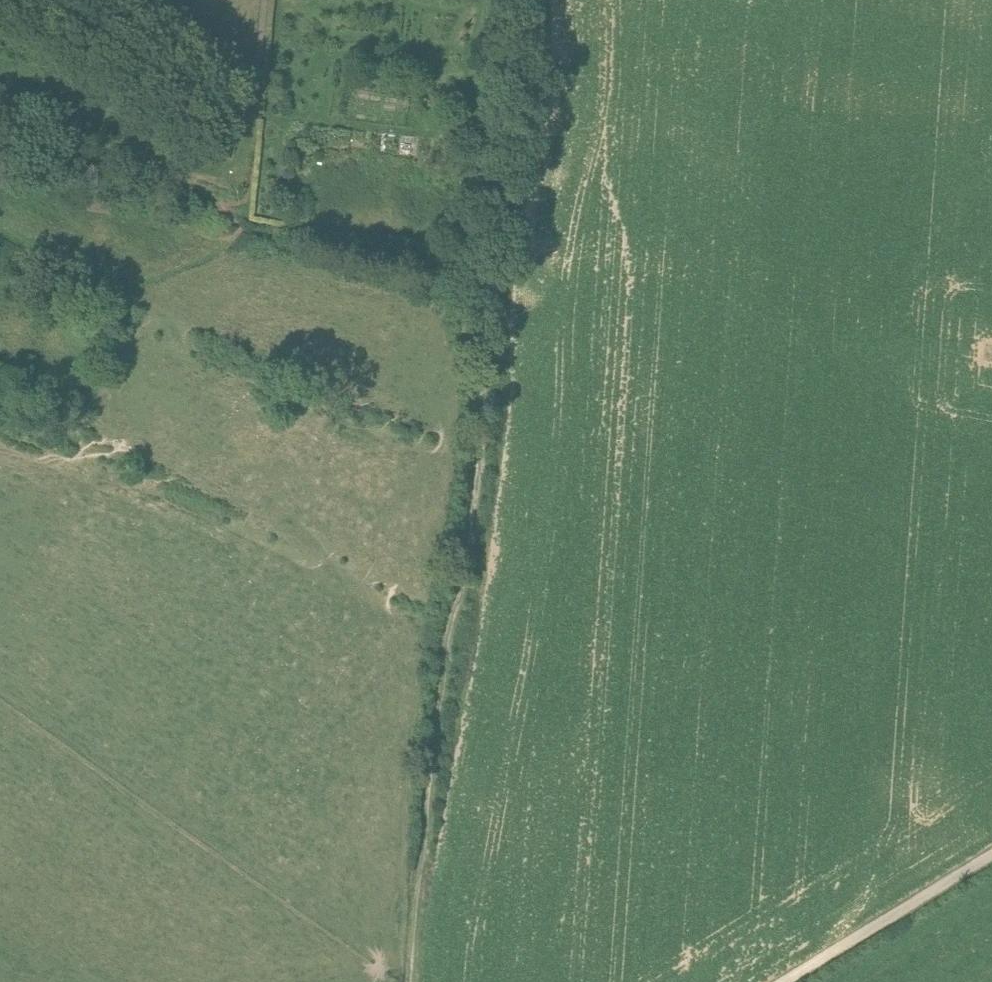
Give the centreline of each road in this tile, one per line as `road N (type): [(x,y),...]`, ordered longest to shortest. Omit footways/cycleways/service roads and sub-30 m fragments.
road 1 (unclassified): [(991,854),(781,981)]

